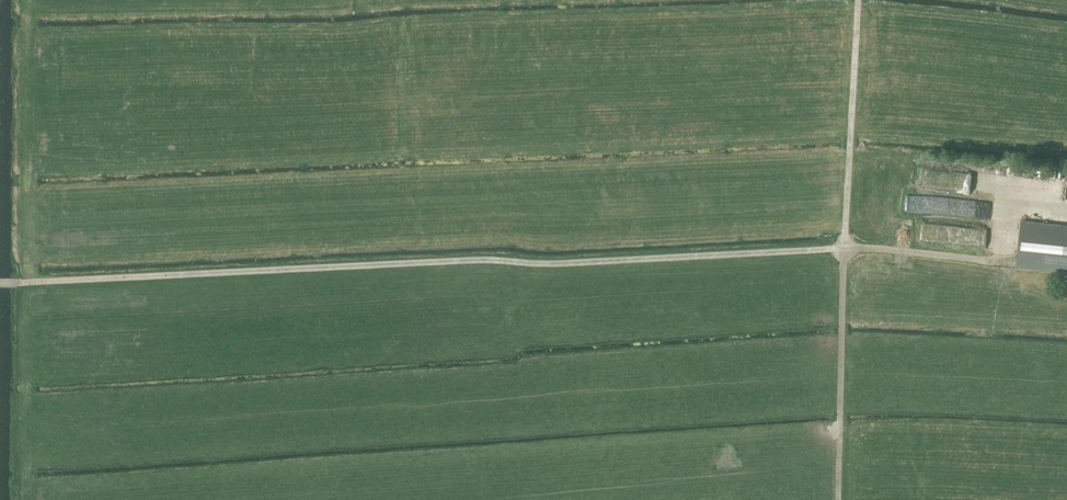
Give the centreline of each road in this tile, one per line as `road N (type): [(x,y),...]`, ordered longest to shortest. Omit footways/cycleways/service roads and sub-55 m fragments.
road 1 (track): [(1066,213),(1010,205),(997,262),(842,249),(0,282)]
road 2 (track): [(858,0),(842,249),(839,499)]

